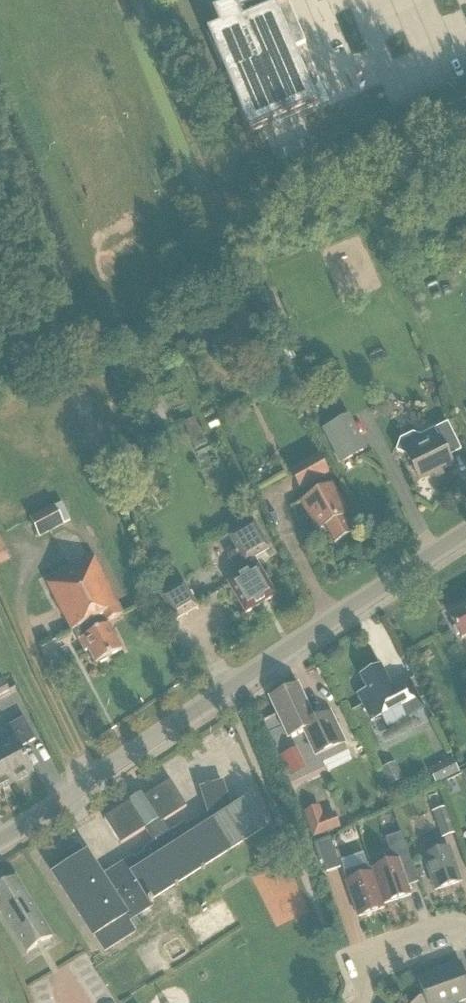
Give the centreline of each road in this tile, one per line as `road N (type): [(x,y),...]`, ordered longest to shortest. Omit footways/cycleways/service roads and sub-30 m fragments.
road 1 (tertiary): [(0,839),(465,541)]
road 2 (residential): [(358,1002),(372,958),(465,929)]

